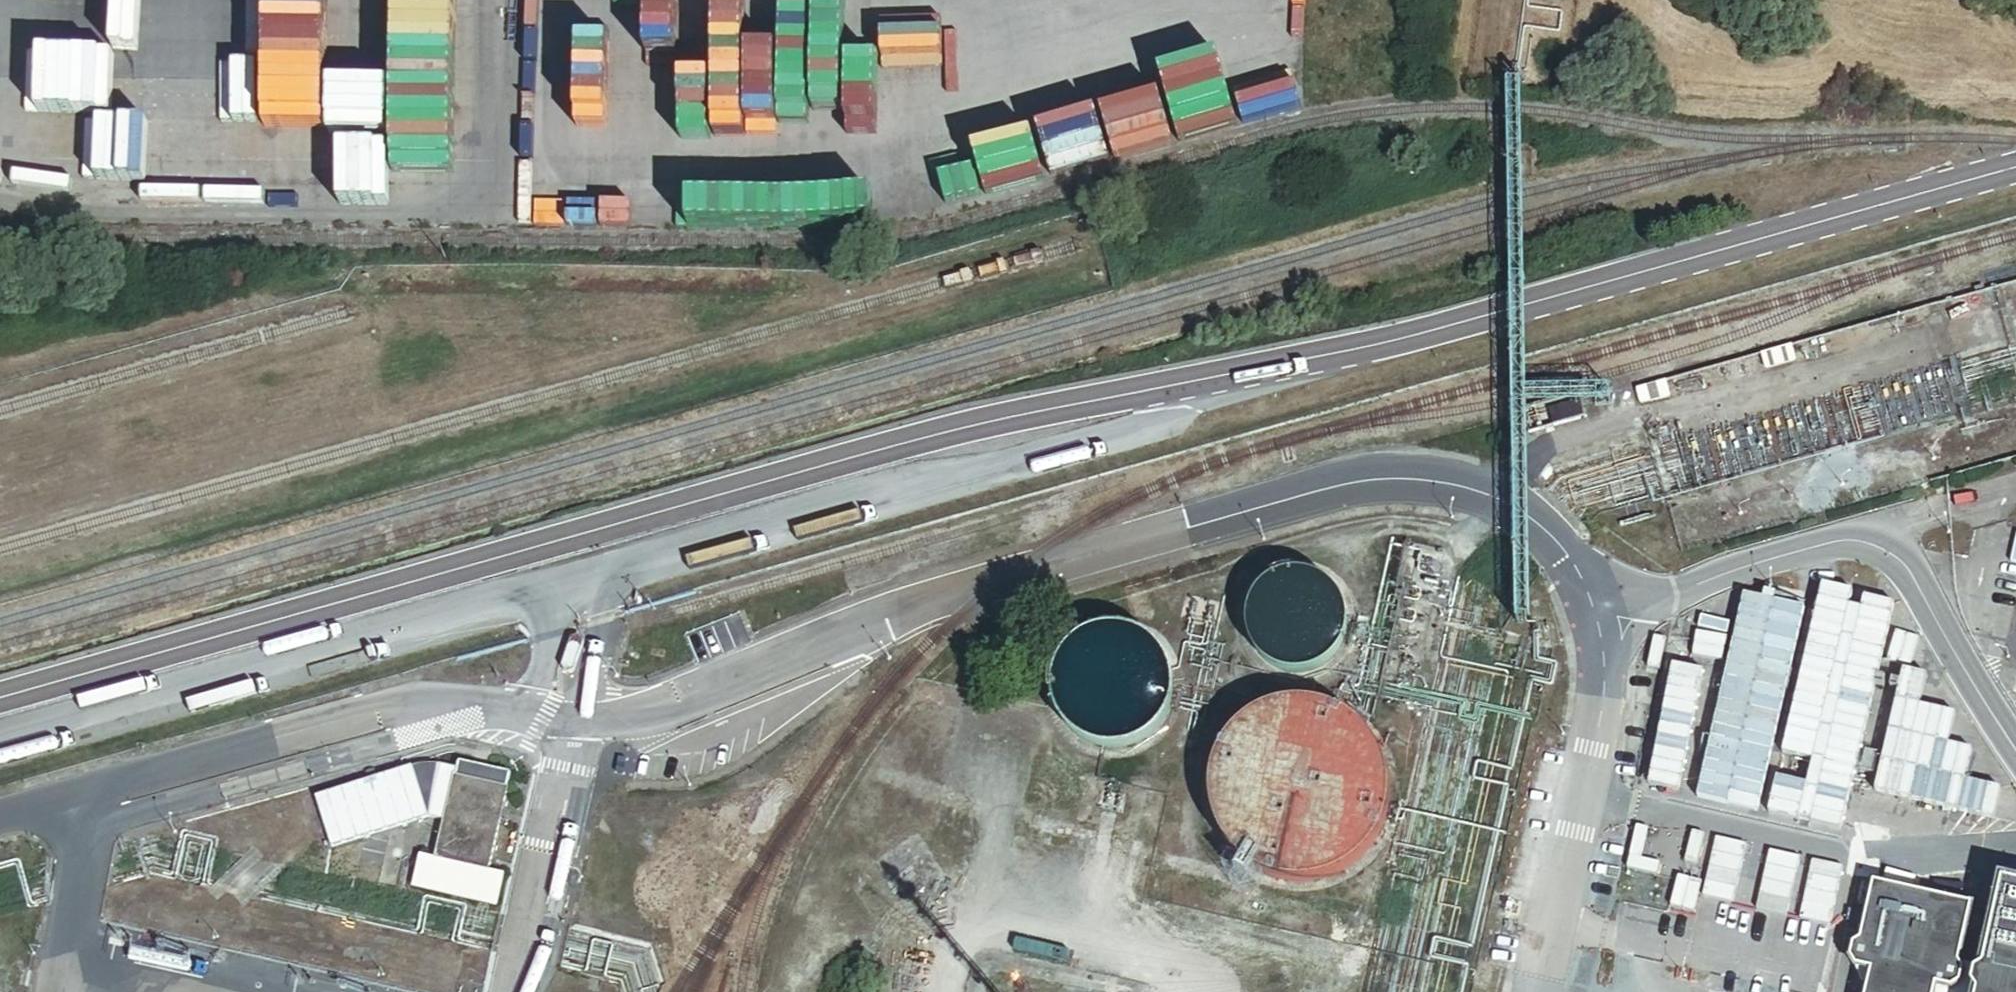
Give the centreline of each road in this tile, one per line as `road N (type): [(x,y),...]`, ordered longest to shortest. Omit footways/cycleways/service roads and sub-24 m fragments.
road 1 (tertiary): [(0,696),(951,426),(1341,356),(2015,174)]

